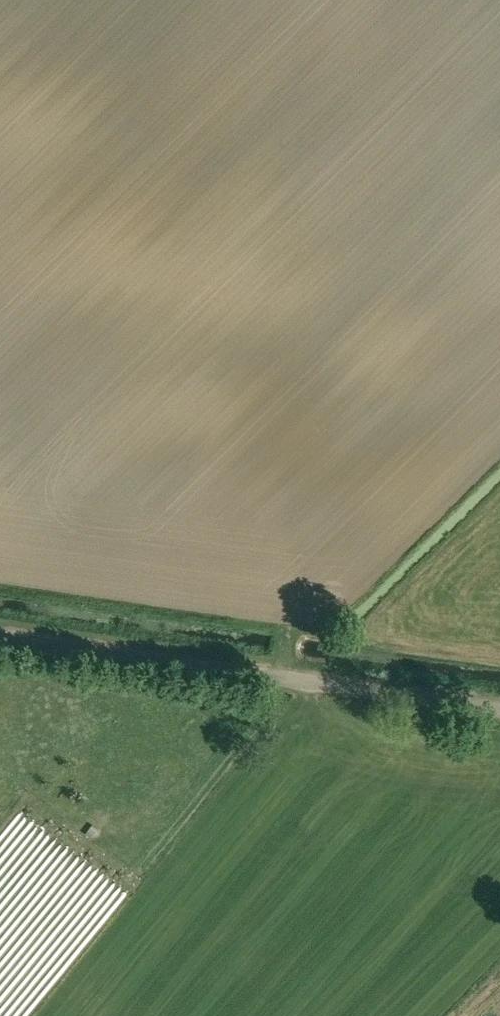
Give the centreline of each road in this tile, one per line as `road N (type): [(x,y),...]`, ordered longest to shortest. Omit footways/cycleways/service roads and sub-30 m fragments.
road 1 (unclassified): [(499,704),(0,630)]

